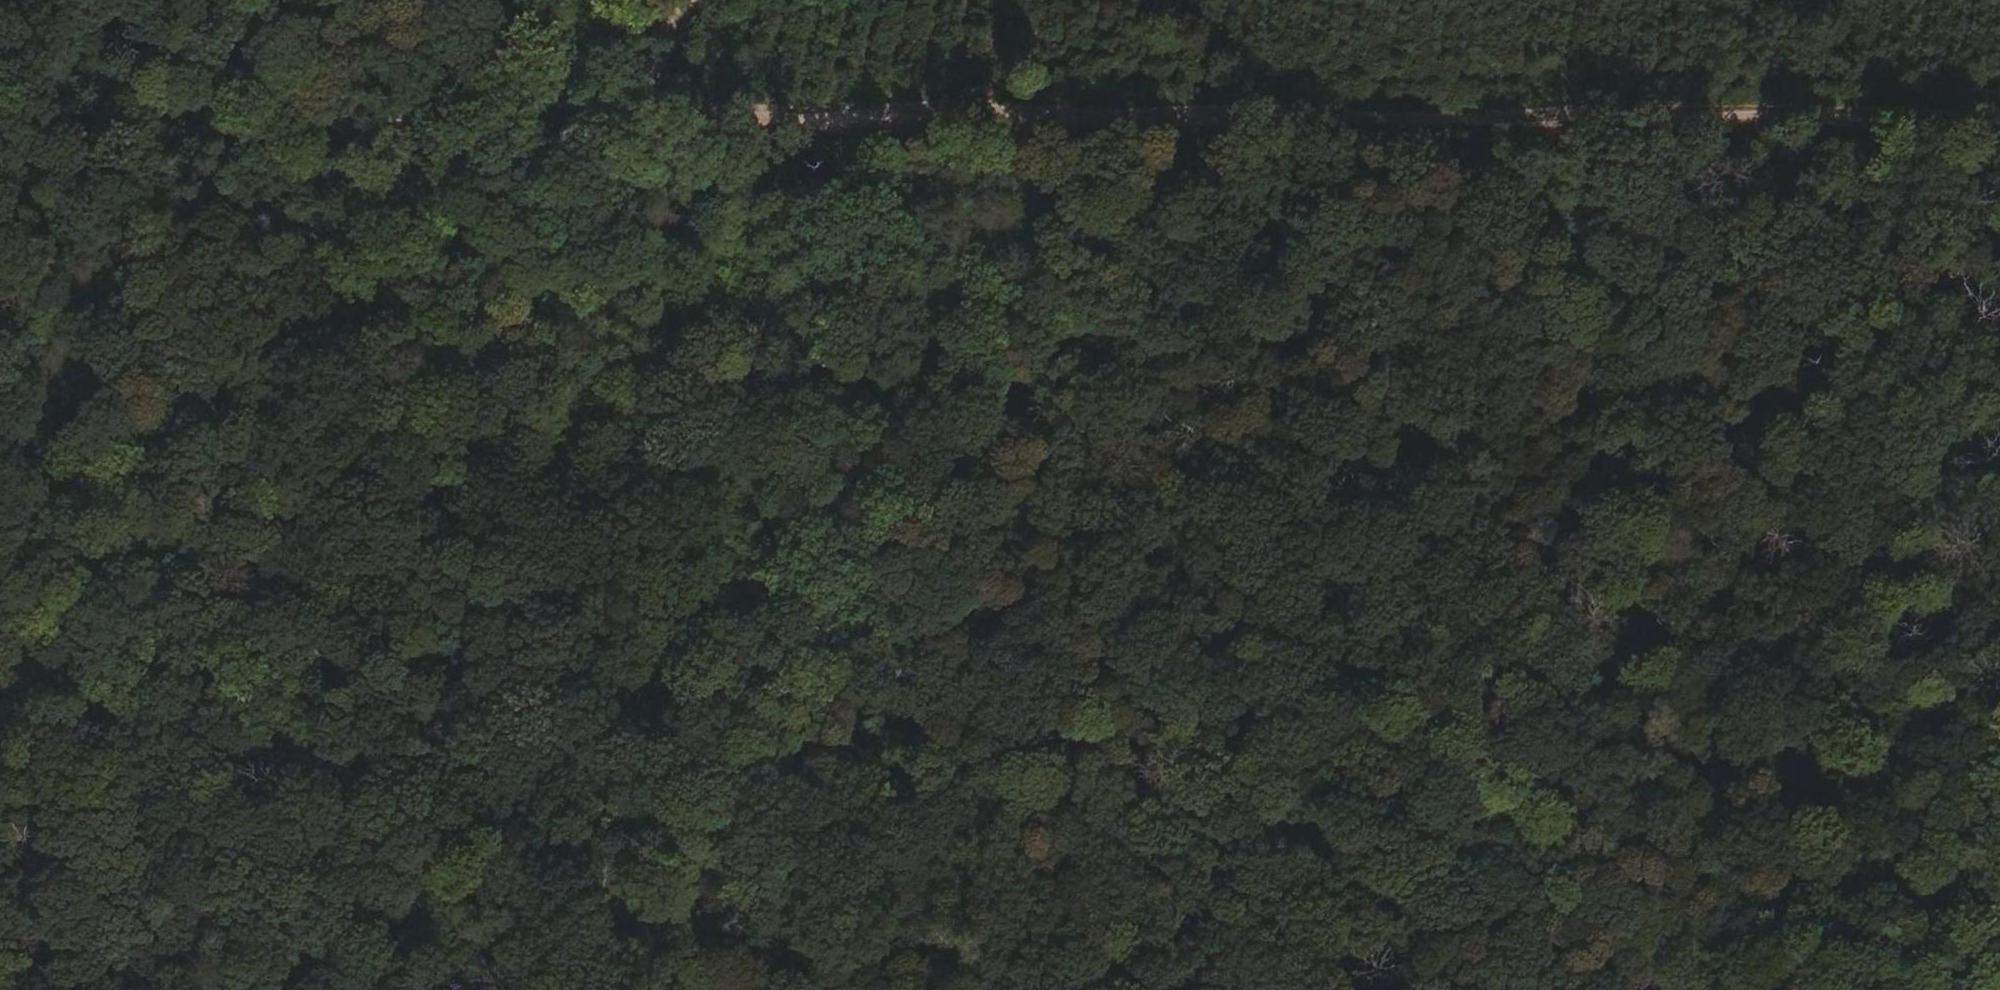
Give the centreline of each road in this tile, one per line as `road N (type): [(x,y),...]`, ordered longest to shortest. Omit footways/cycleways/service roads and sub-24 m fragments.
road 1 (track): [(672,0),(145,989)]

